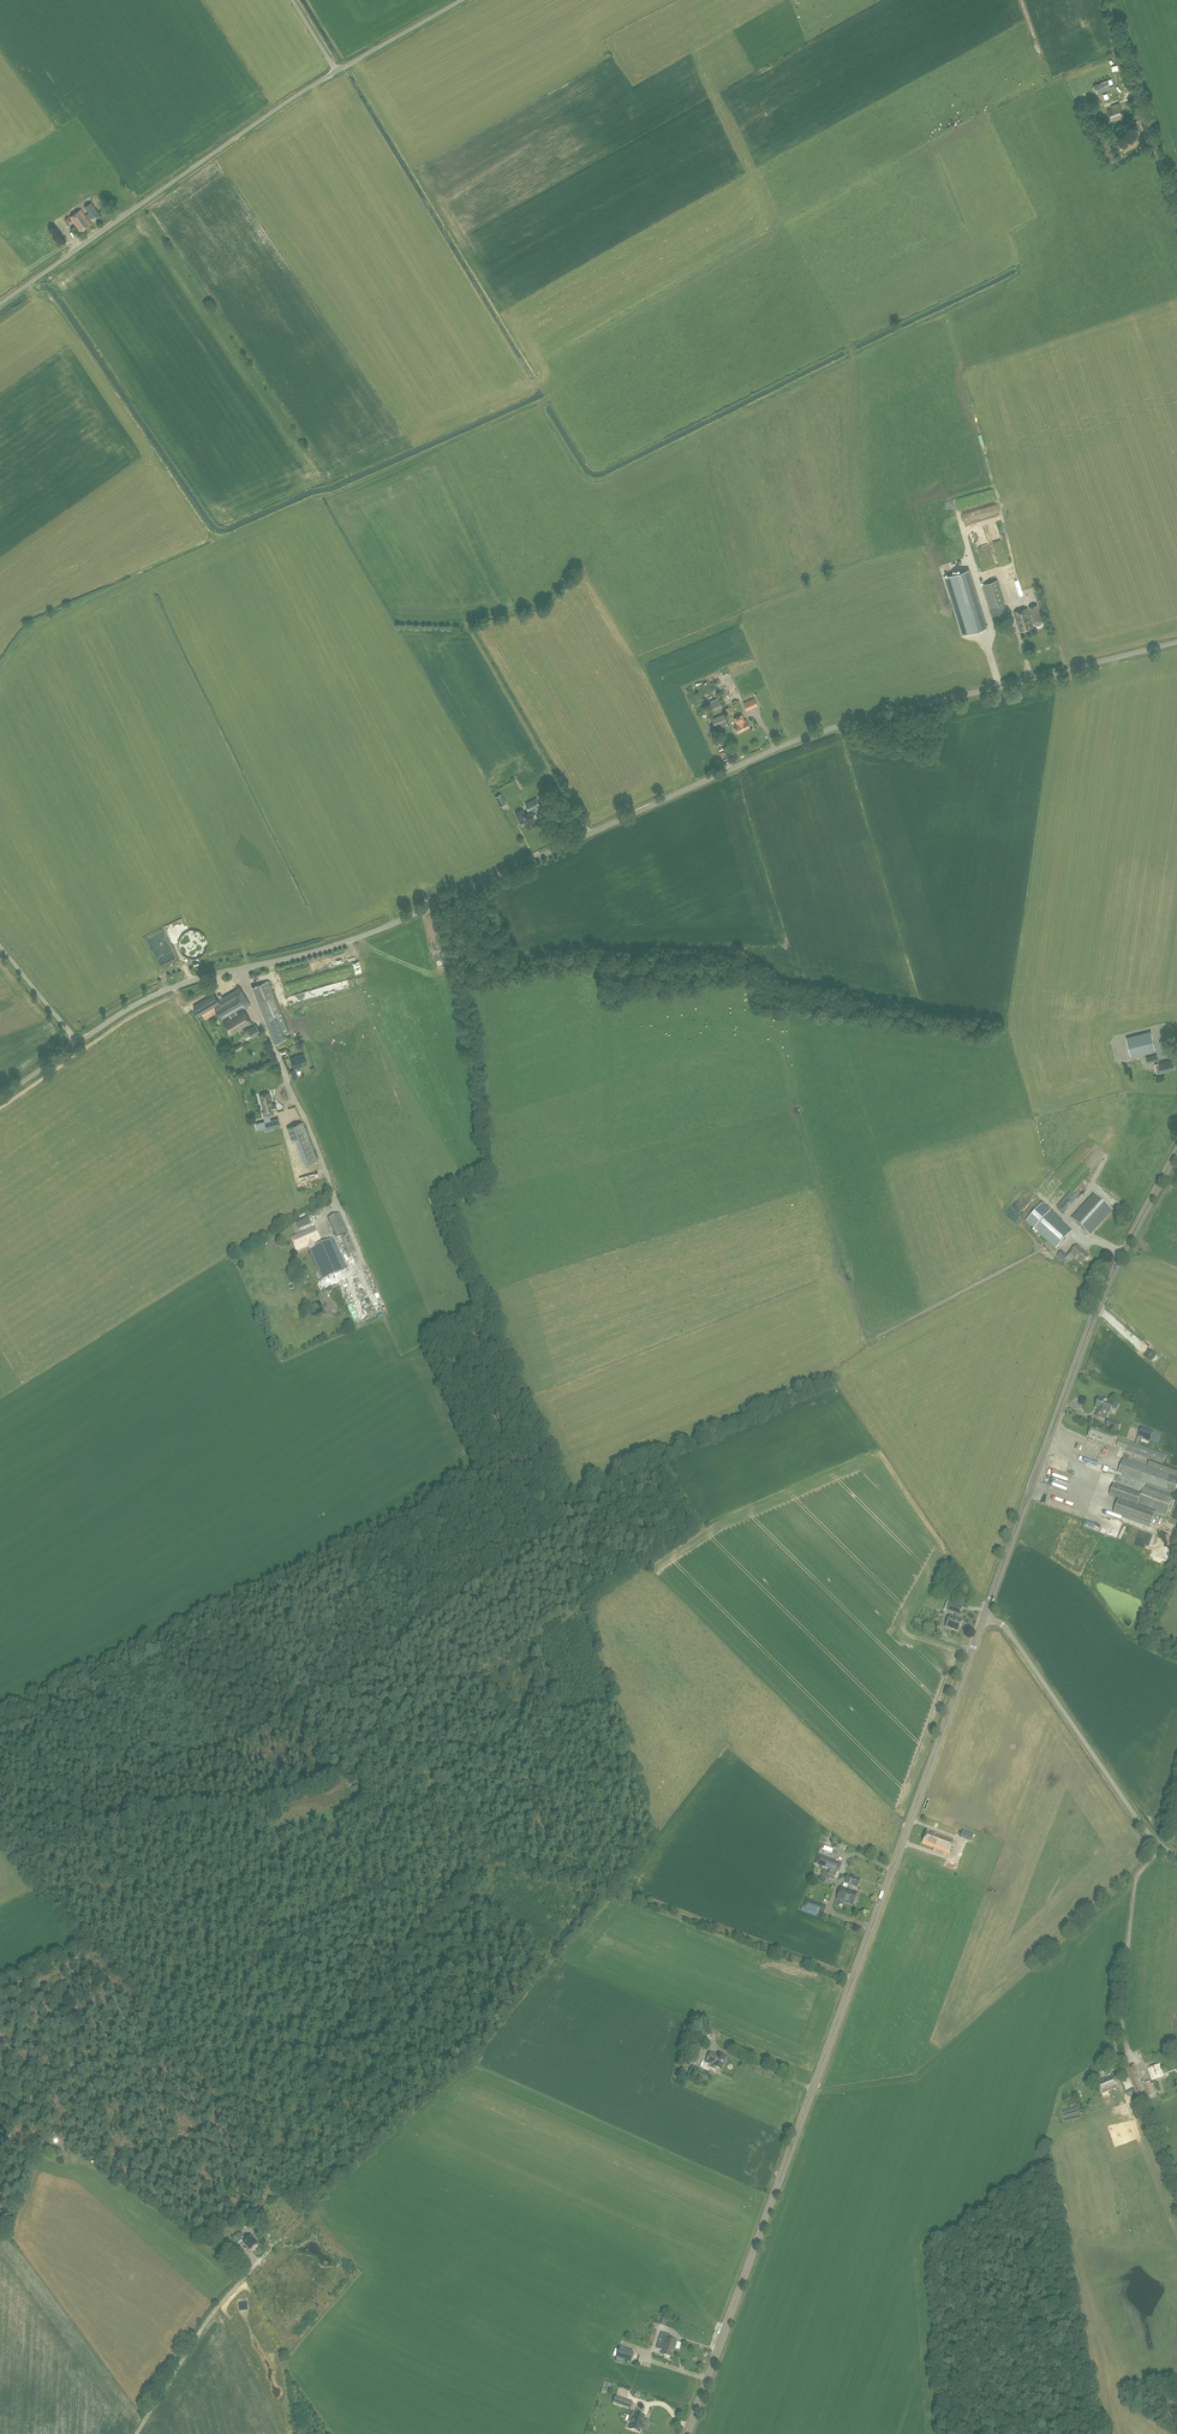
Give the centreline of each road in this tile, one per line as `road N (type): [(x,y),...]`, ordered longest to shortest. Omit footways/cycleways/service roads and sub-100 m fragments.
road 1 (unclassified): [(76,1043),(167,990),(388,926),(794,742),(1176,643)]
road 2 (tertiary): [(687,2433),(987,1616)]
road 3 (tertiary): [(987,1616),(1106,1289),(1176,1152)]
road 4 (track): [(382,1892),(501,1865),(615,1892),(853,1979)]
road 5 (unclassified): [(0,305),(338,71)]
road 6 (unclassified): [(987,1616),(1003,1627),(1137,1819),(1176,1856)]
road 7 (unclassified): [(1176,208),(1106,0)]
road 8 (unclassified): [(338,71),(463,0)]
road 9 (unclassified): [(76,1043),(0,945)]

